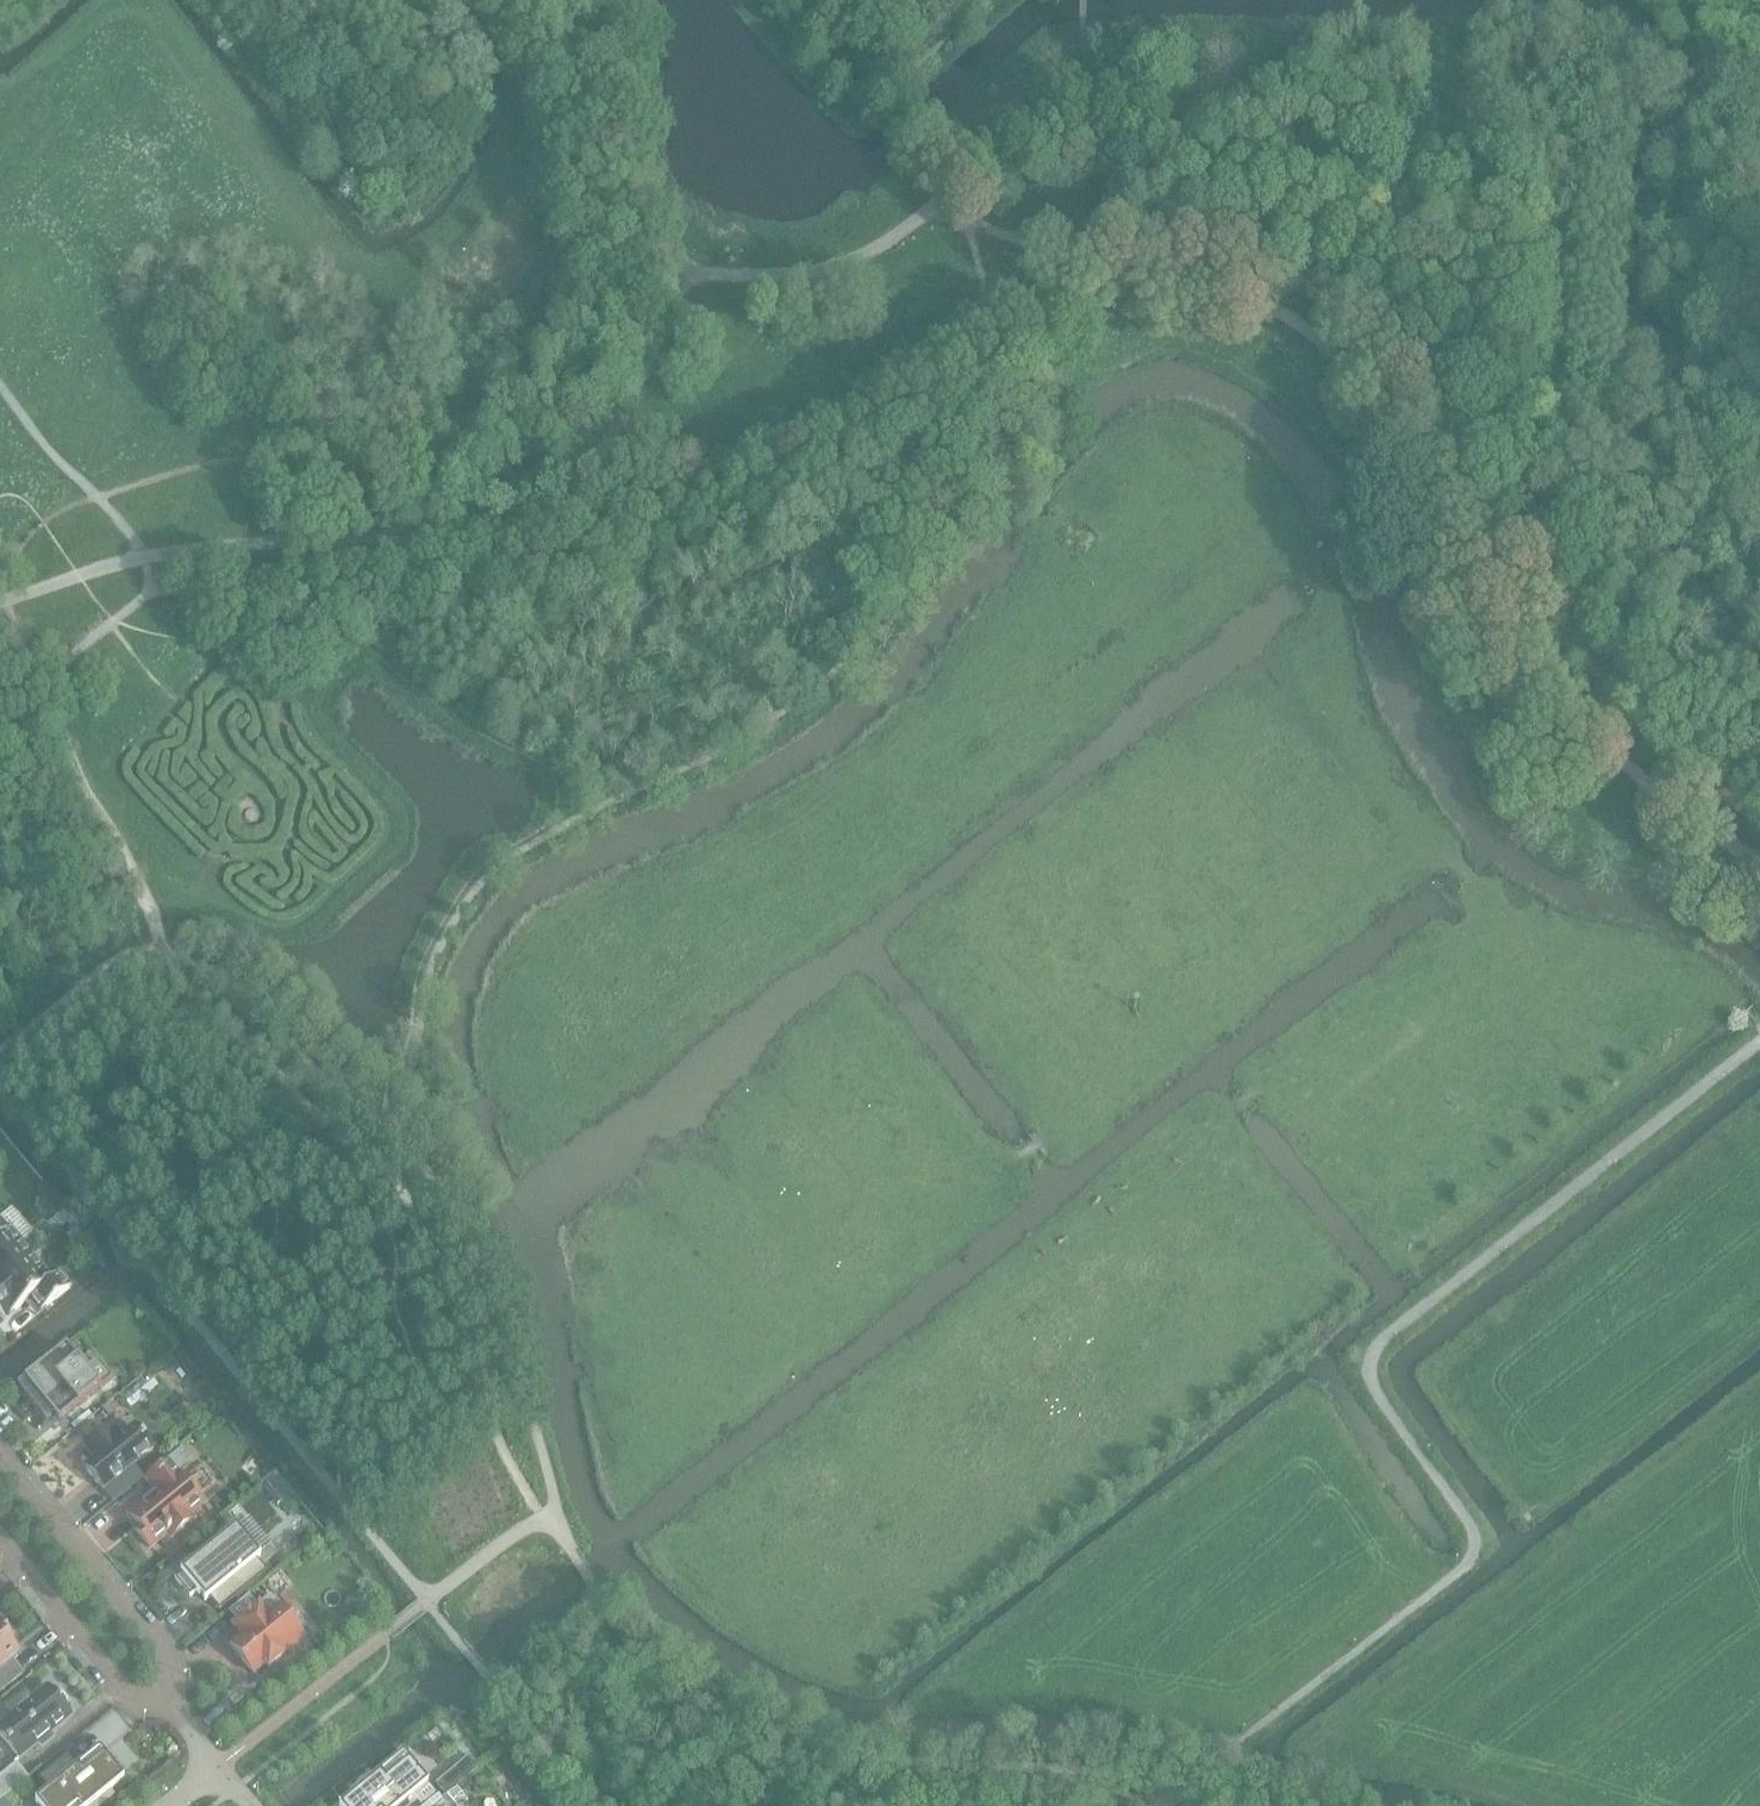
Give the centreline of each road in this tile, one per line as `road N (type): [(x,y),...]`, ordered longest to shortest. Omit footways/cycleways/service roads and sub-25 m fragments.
road 1 (residential): [(157,1690),(160,1659),(0,1468)]
road 2 (residential): [(0,1546),(118,1689)]

